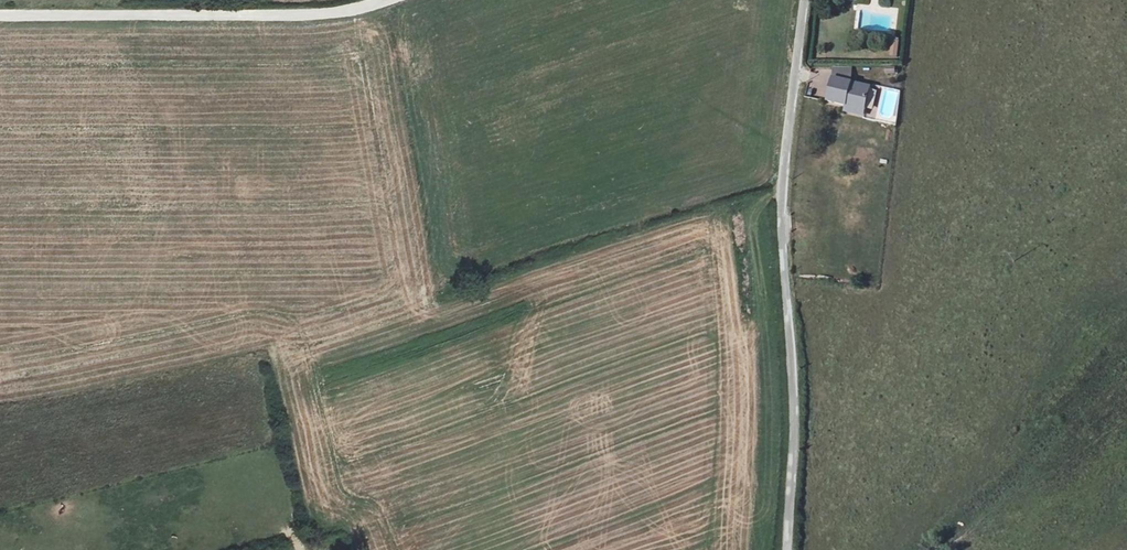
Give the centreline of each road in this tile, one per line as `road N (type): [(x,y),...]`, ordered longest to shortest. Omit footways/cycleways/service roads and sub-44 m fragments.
road 1 (unclassified): [(805,0),(781,182),(794,381),(785,549)]
road 2 (unclassified): [(387,0),(295,16),(0,16)]

